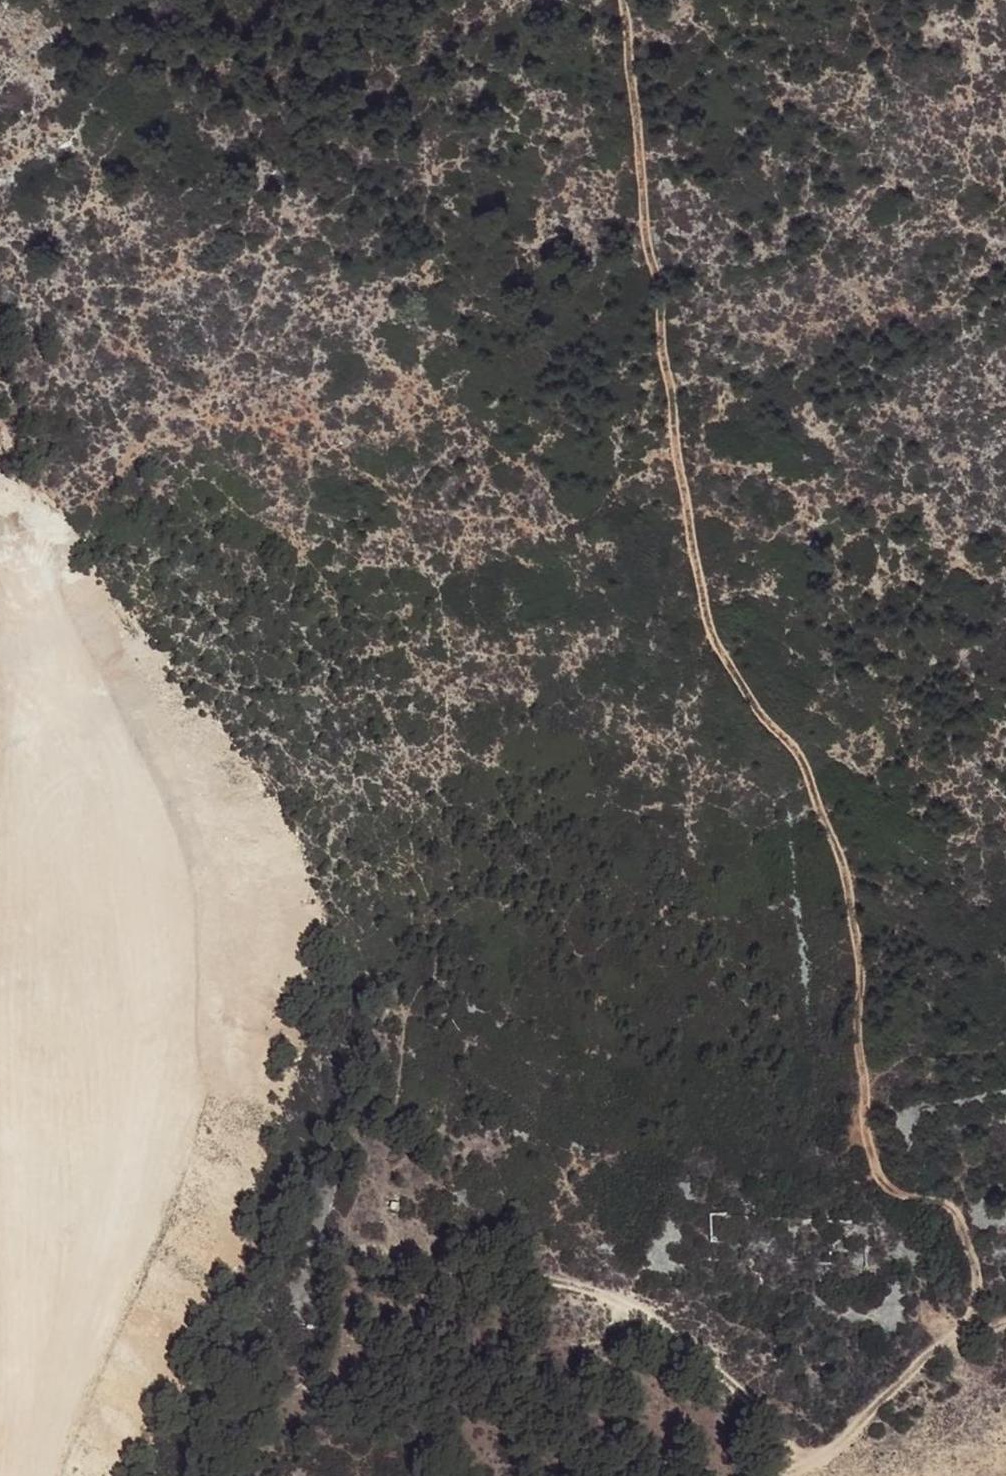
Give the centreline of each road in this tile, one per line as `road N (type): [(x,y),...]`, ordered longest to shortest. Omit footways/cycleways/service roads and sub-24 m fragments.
road 1 (track): [(792,1475),(972,1318),(978,1287),(970,1237),(949,1208),(893,1193),(872,1160),(859,1121),(866,1094),(861,968),(851,898),(807,771),(724,654),(707,607),(650,246),(625,0)]

